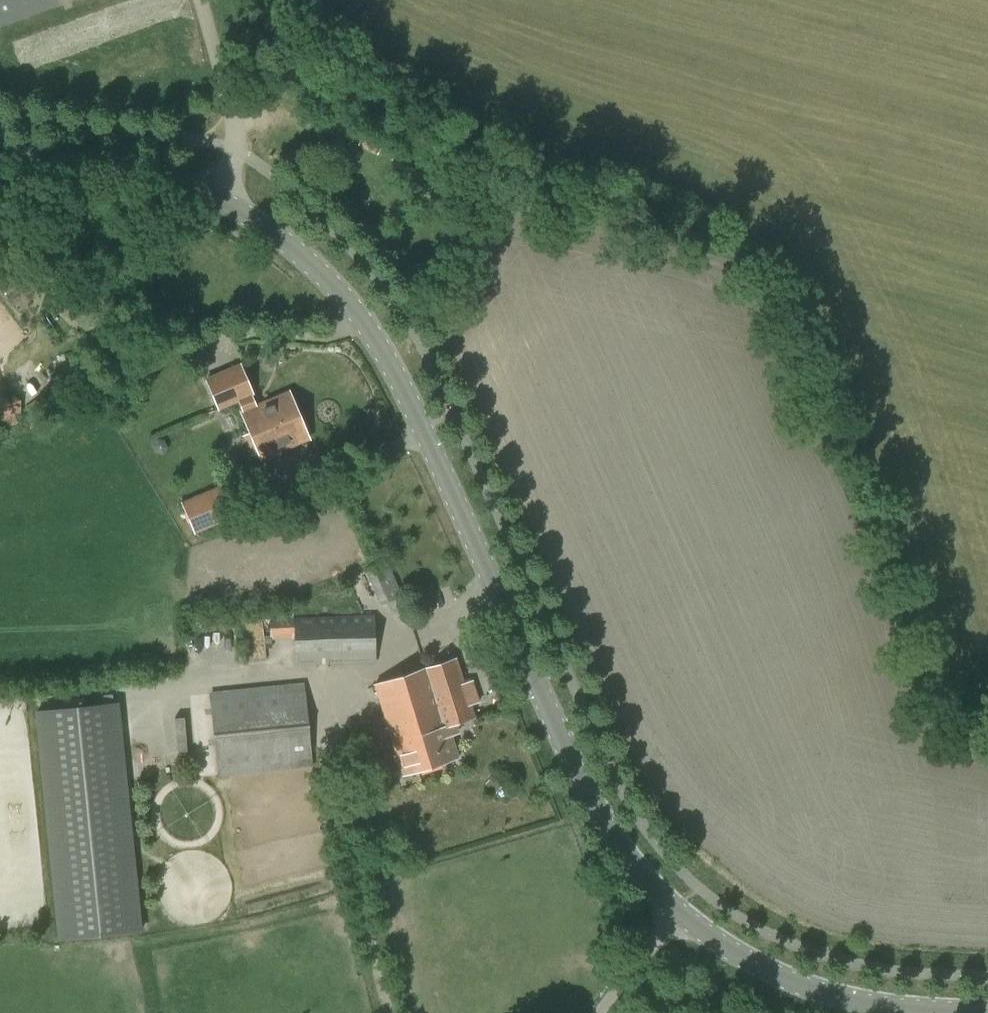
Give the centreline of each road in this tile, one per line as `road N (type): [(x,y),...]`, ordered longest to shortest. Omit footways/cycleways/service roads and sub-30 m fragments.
road 1 (secondary): [(978,1012),(892,1009),(811,991),(715,943),(638,874),(612,841),(375,333),(323,277),(215,196)]
road 2 (secondary): [(215,196),(75,163),(0,157)]
road 3 (unclassified): [(215,196),(235,131),(199,0)]

